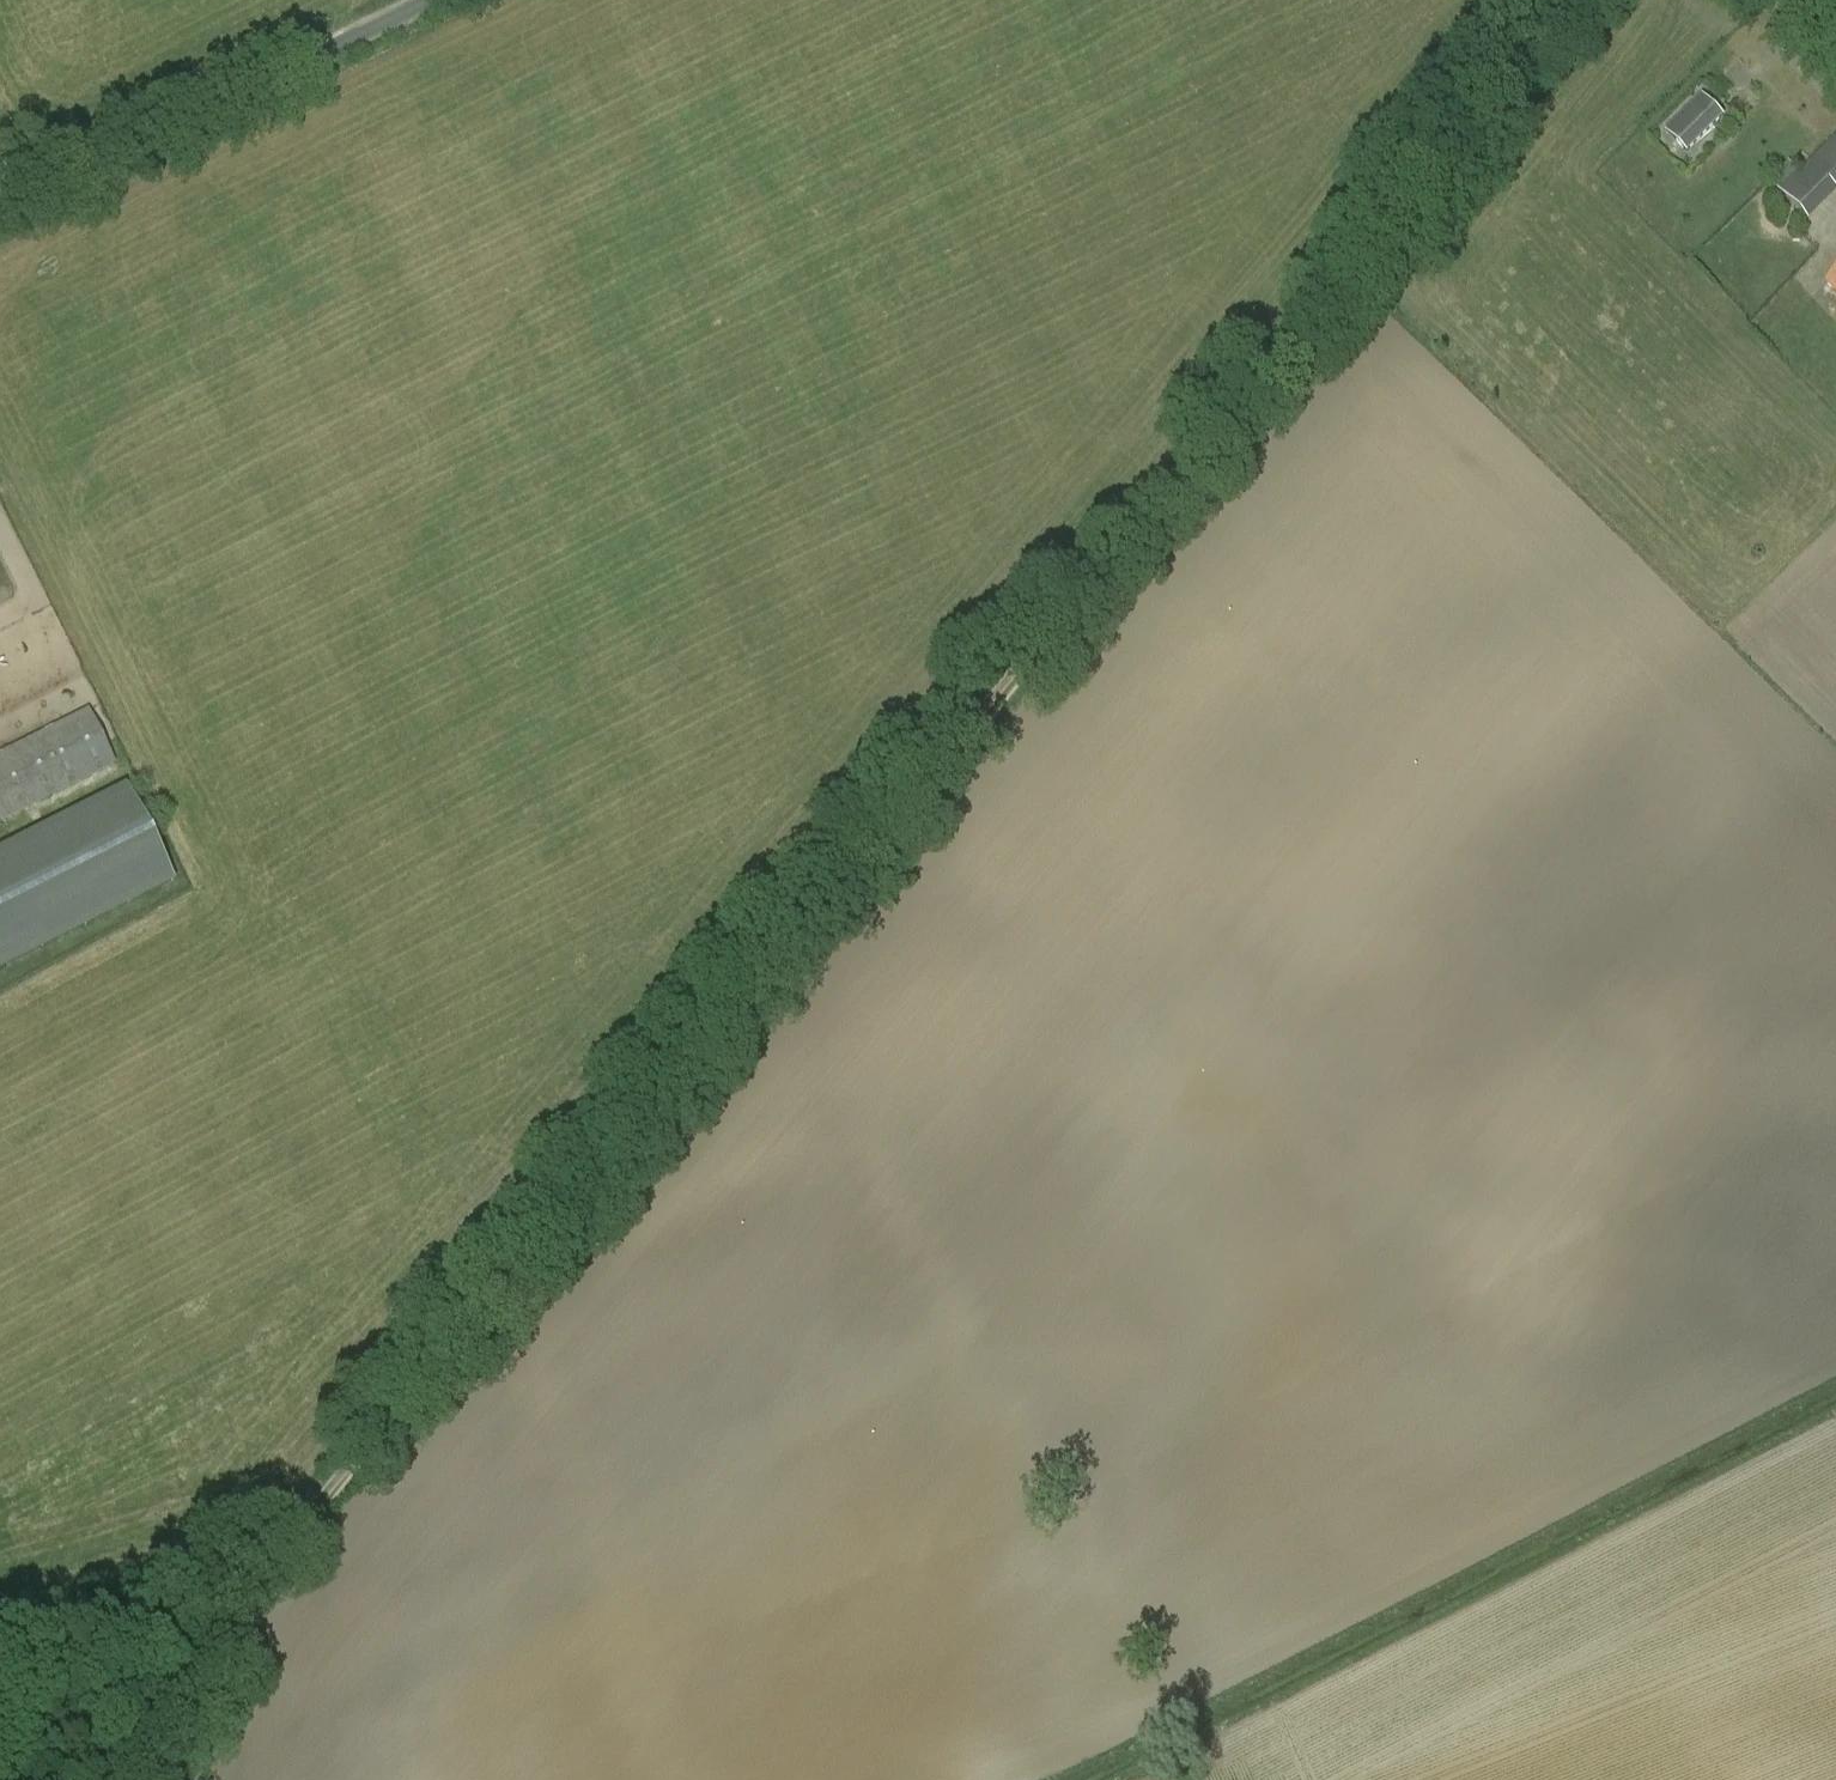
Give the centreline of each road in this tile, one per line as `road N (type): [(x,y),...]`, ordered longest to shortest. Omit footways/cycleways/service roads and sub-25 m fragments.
road 1 (track): [(155,1779),(230,1592),(685,1040),(1197,461),(1582,0)]
road 2 (unclassified): [(0,211),(426,0)]

